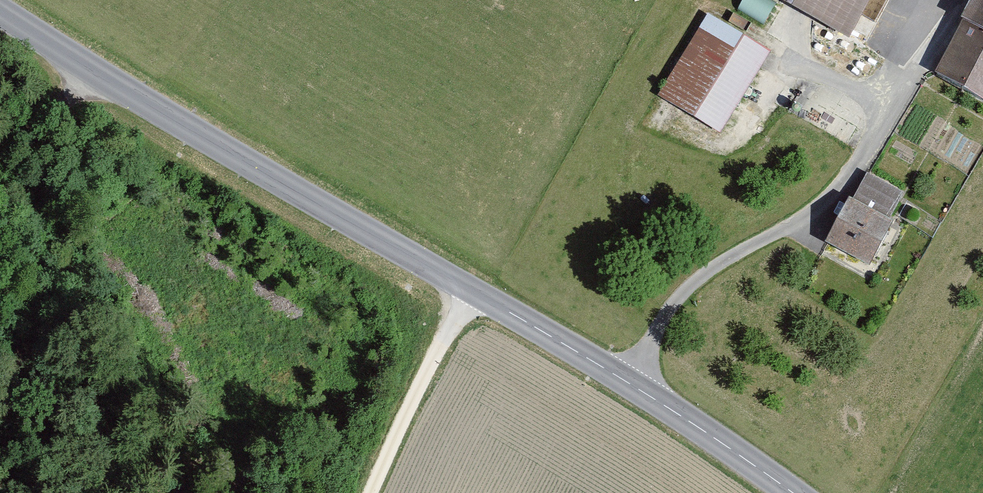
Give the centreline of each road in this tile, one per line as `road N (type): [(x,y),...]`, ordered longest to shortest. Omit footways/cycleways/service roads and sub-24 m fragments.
road 1 (tertiary): [(790,492),(475,290),(256,169),(0,10)]
road 2 (track): [(475,290),(373,492)]

